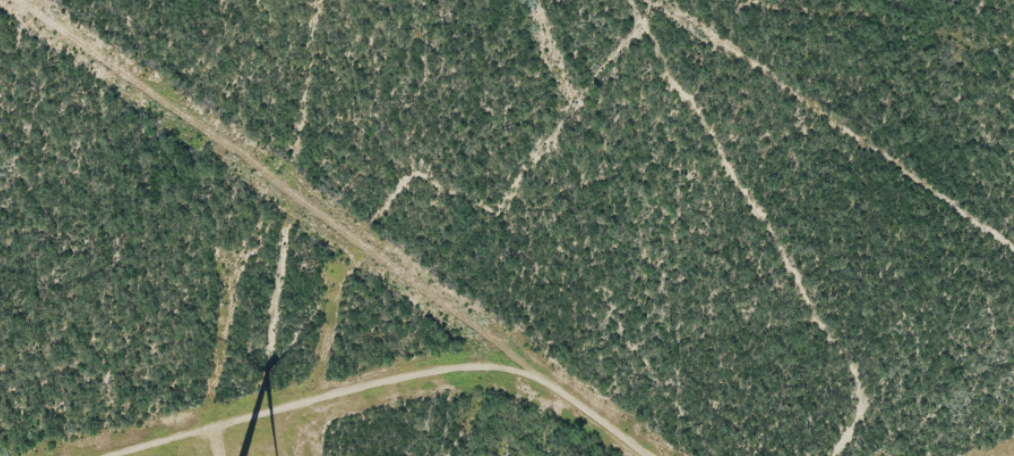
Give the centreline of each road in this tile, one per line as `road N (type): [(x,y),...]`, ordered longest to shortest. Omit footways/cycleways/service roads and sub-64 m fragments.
road 1 (residential): [(811,455),(844,416),(864,334),(820,233),(682,0)]

